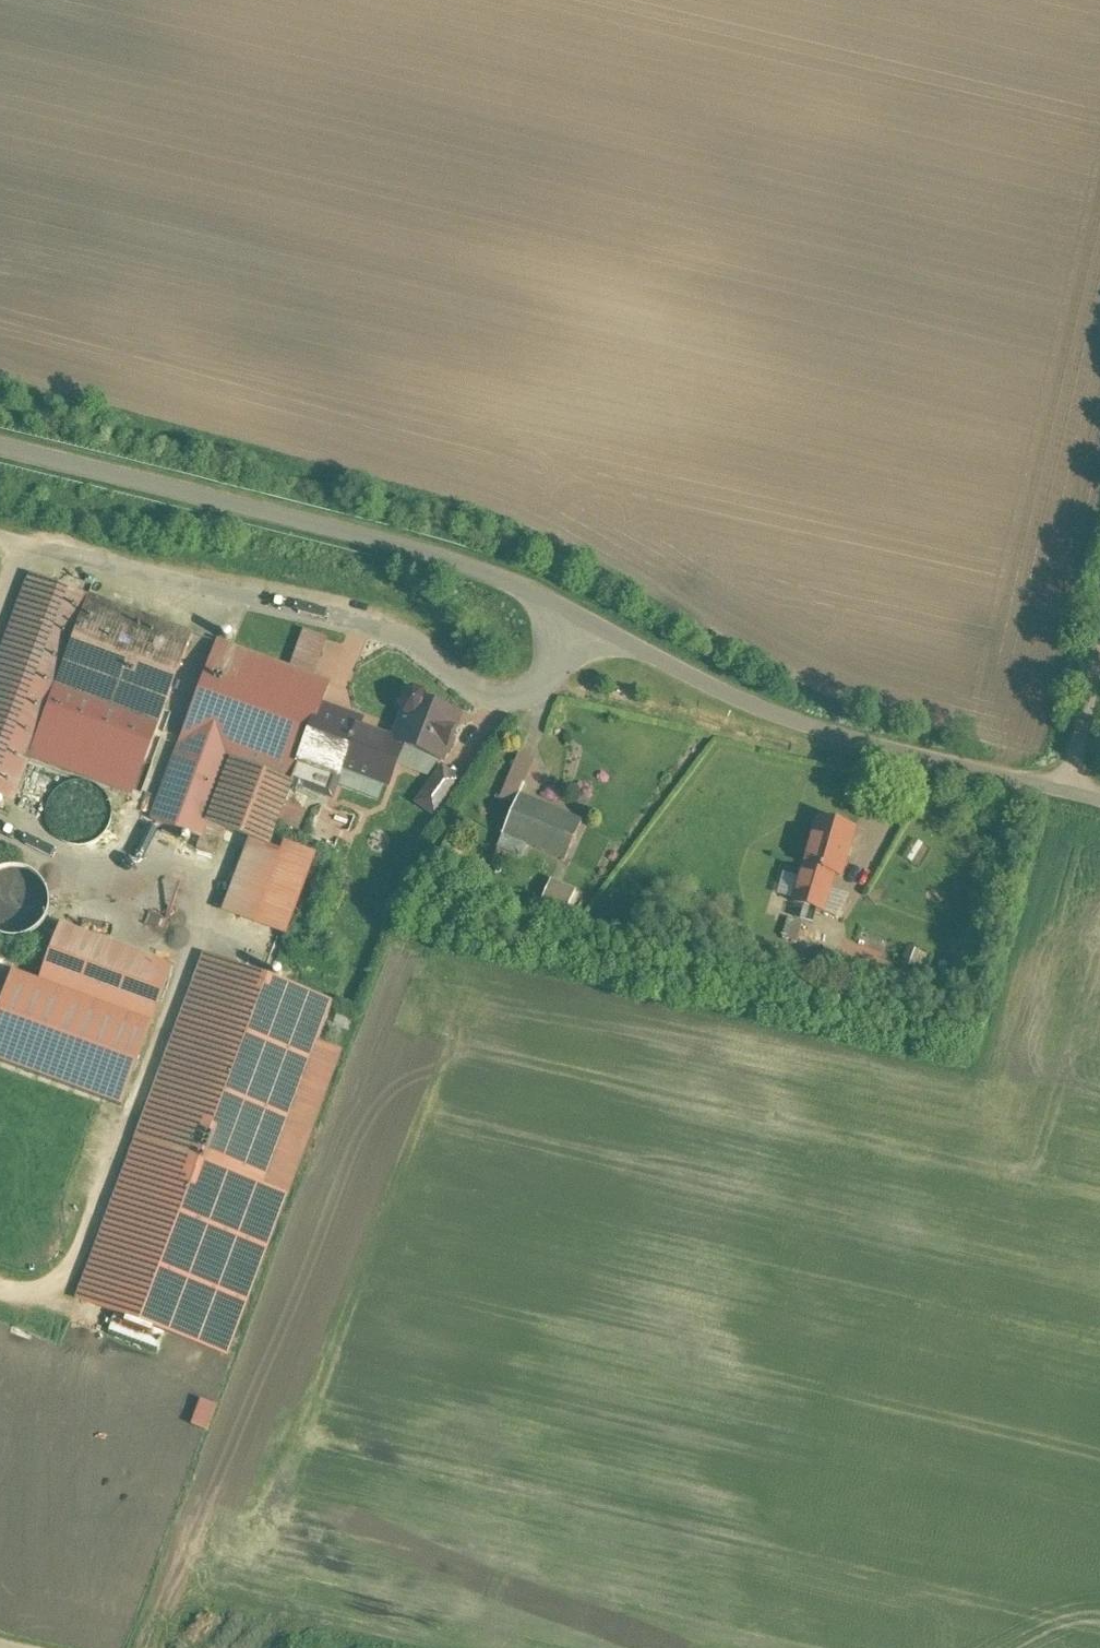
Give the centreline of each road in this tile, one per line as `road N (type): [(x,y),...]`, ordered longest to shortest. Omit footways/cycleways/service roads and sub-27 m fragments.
road 1 (unclassified): [(1099,801),(806,728),(435,561),(0,454)]
road 2 (track): [(1058,791),(1099,616)]

